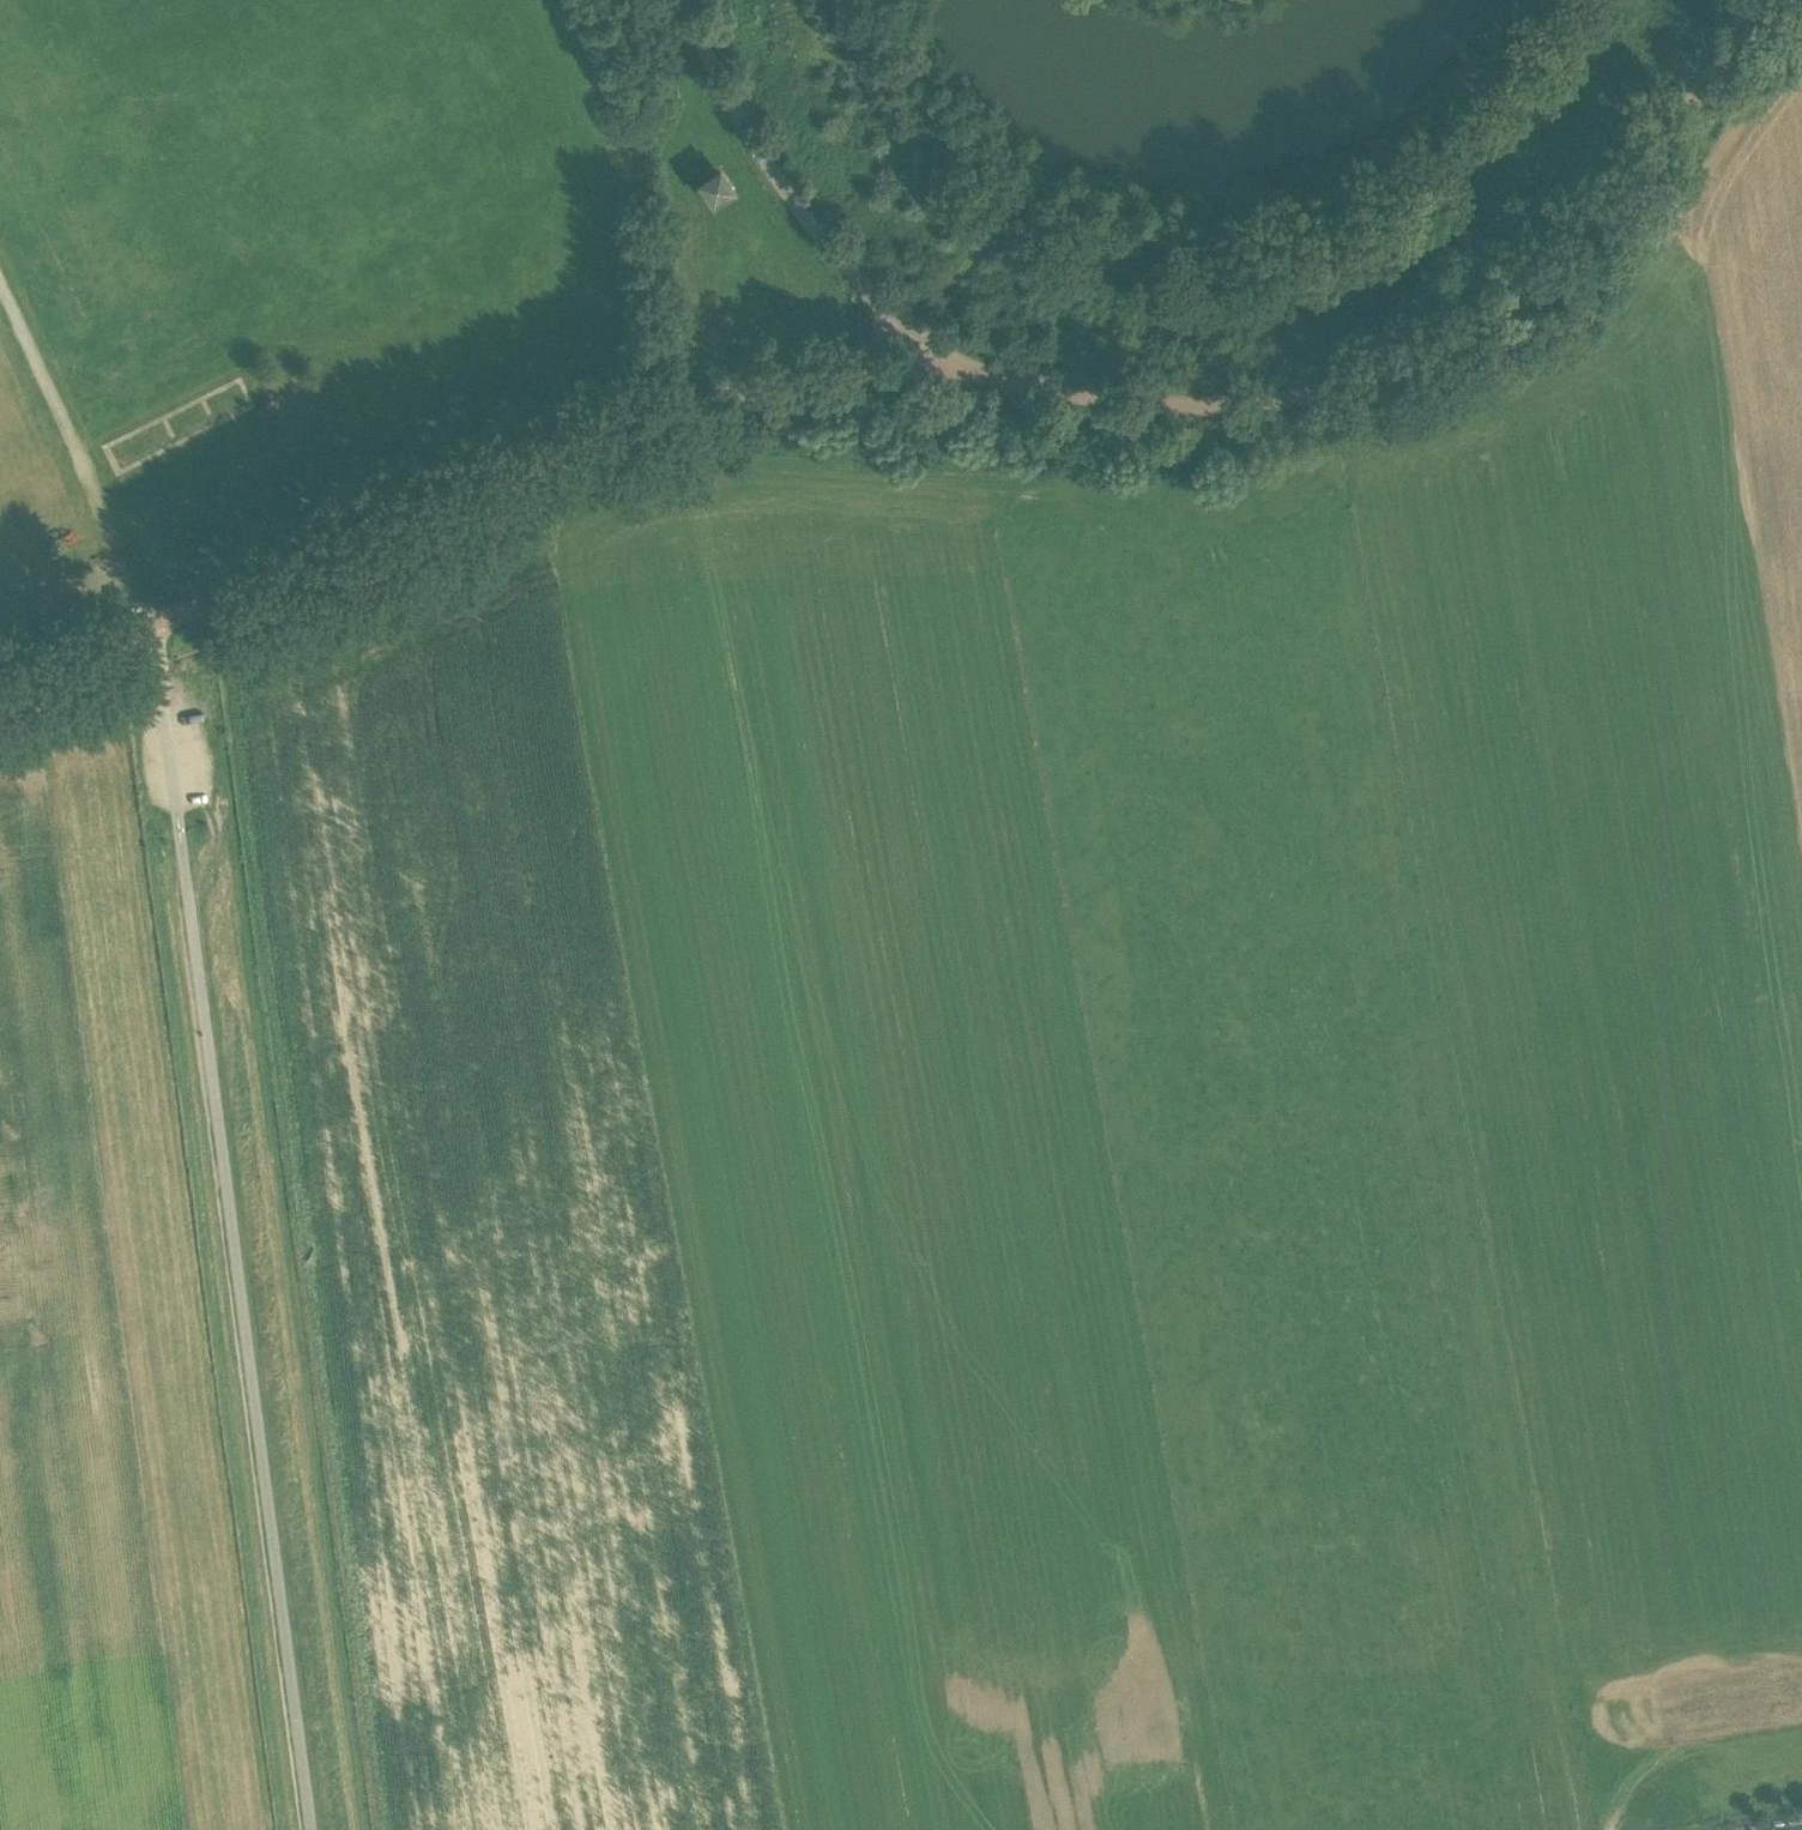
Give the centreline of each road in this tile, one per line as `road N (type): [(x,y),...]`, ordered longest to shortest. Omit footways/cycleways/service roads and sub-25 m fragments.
road 1 (unclassified): [(963,369),(1159,405),(1213,406),(1324,392),(1428,354),(1474,331),(1569,257),(1766,0)]
road 2 (unclassified): [(0,680),(684,410),(878,367)]
road 3 (unclassified): [(885,309),(786,190),(684,0)]

